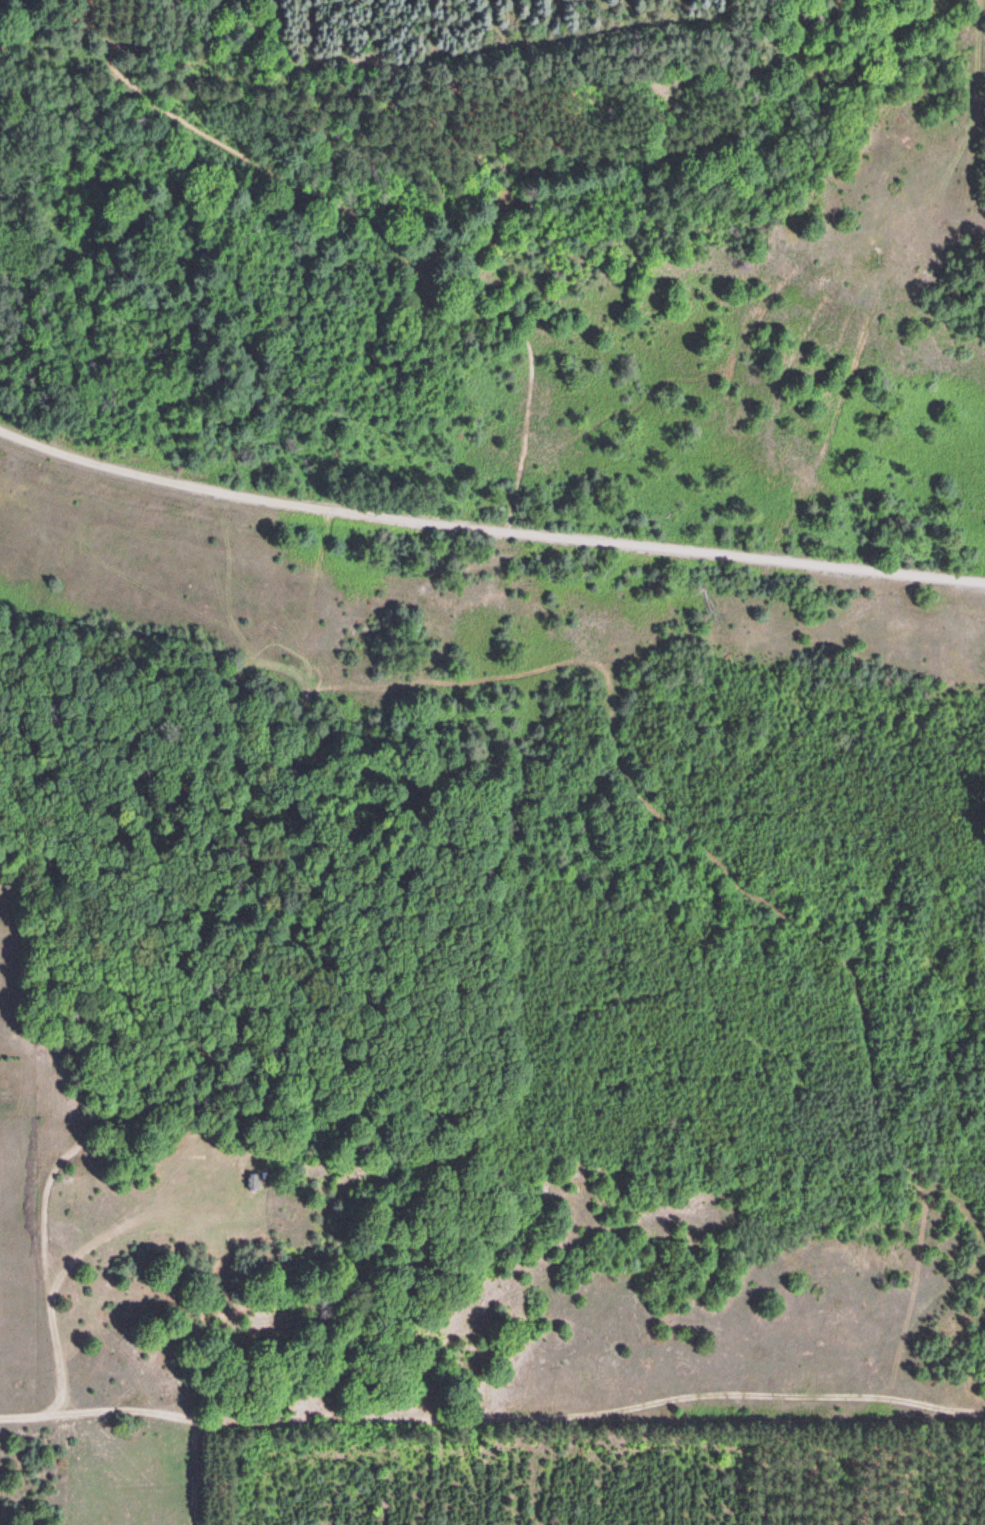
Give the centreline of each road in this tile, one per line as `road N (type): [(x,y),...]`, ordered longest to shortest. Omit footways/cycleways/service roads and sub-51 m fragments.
road 1 (track): [(0,1418),(112,1409),(279,1424),(658,1408),(703,1395),(896,1398),(984,1415)]

